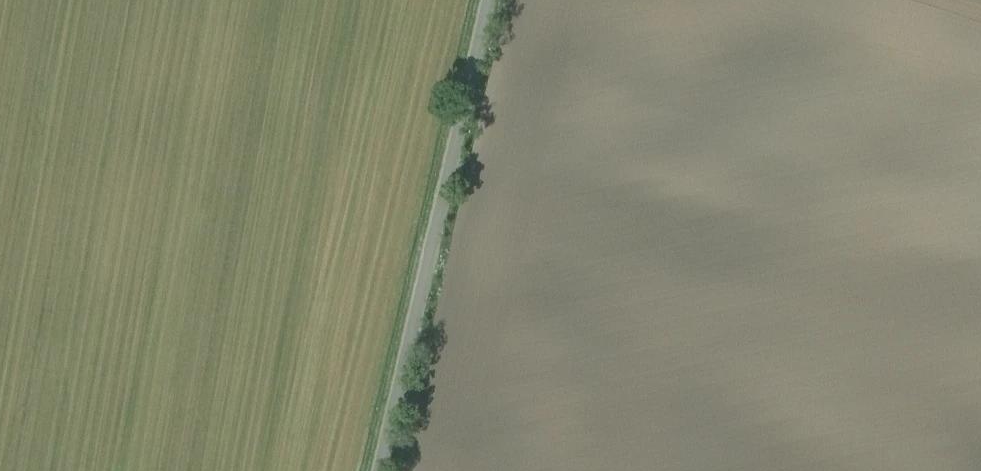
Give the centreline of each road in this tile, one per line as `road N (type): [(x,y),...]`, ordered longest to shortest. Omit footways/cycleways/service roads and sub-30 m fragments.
road 1 (unclassified): [(380,470),(489,0)]

